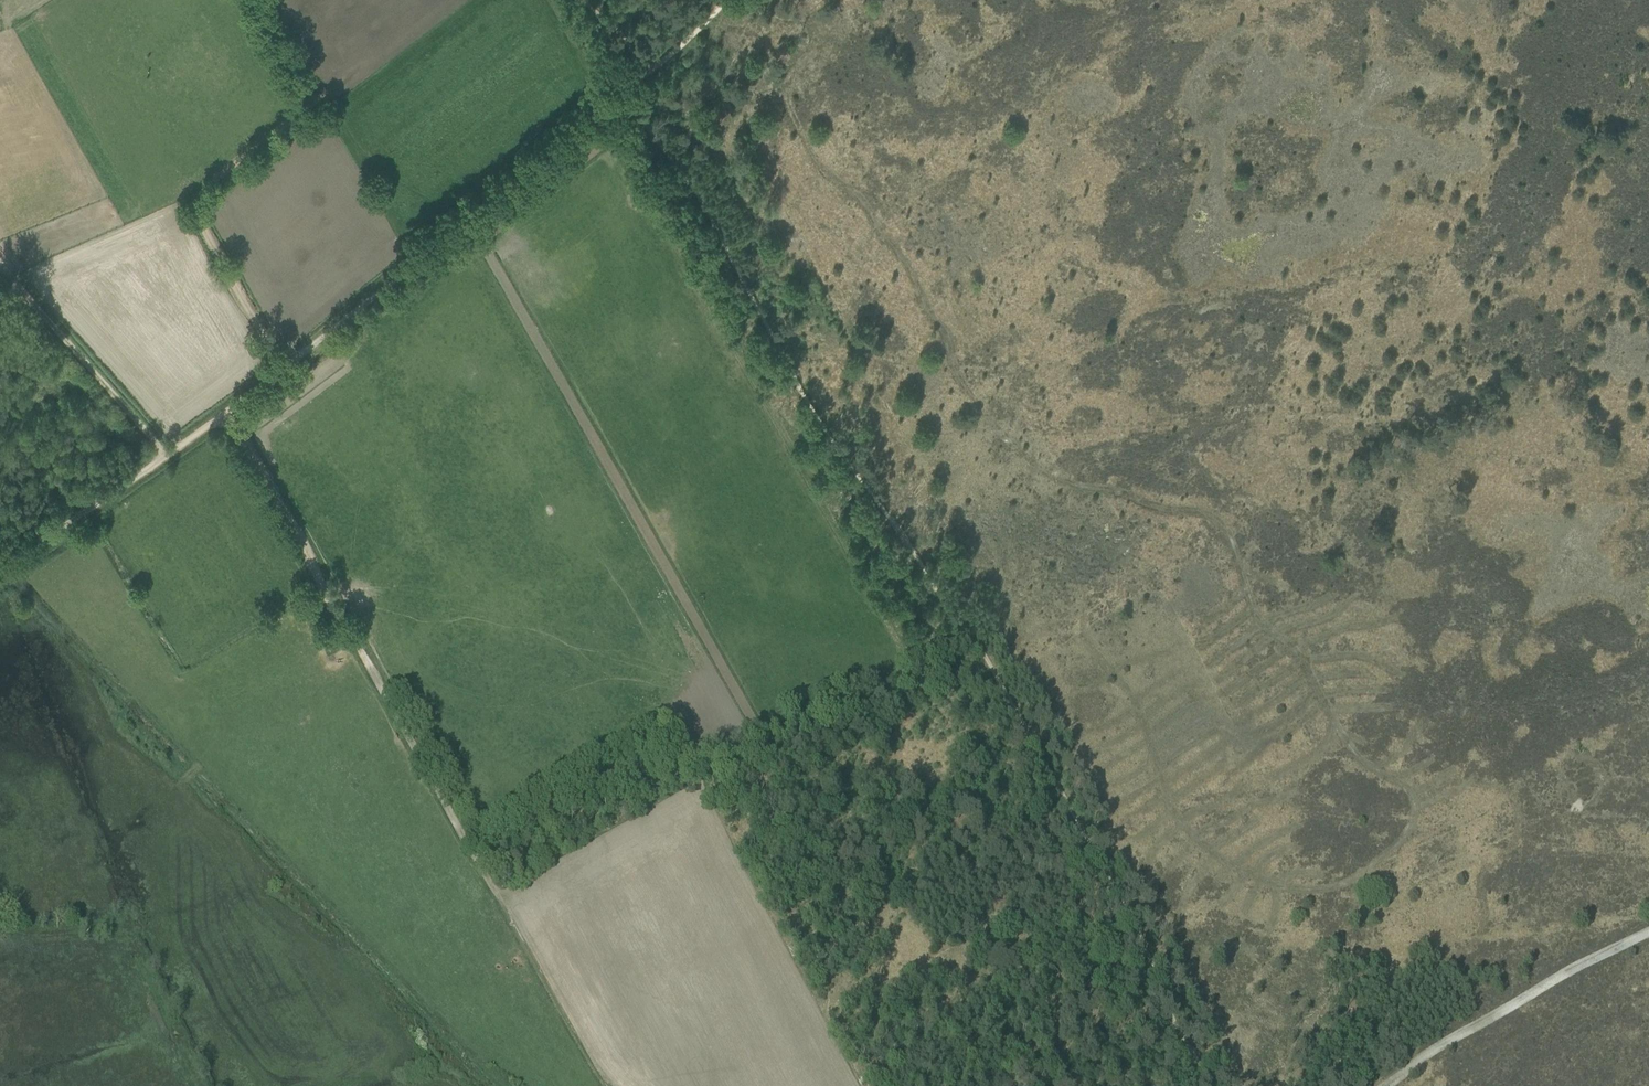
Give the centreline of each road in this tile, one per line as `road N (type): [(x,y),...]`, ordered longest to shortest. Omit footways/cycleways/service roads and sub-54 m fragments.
road 1 (unclassified): [(0,570),(282,368),(482,212)]
road 2 (track): [(256,0),(296,73),(300,107),(294,122),(207,186),(198,221),(282,368)]
road 3 (track): [(482,212),(623,93)]

